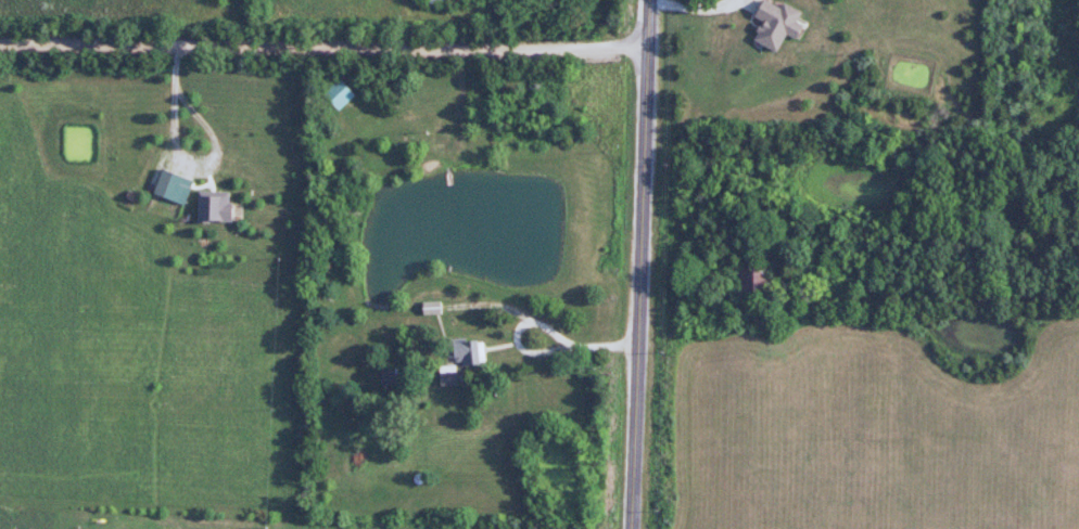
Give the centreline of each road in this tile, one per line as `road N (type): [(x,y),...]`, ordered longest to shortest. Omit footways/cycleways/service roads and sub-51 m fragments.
road 1 (residential): [(0,41),(646,46)]
road 2 (secondary): [(629,528),(647,0)]

